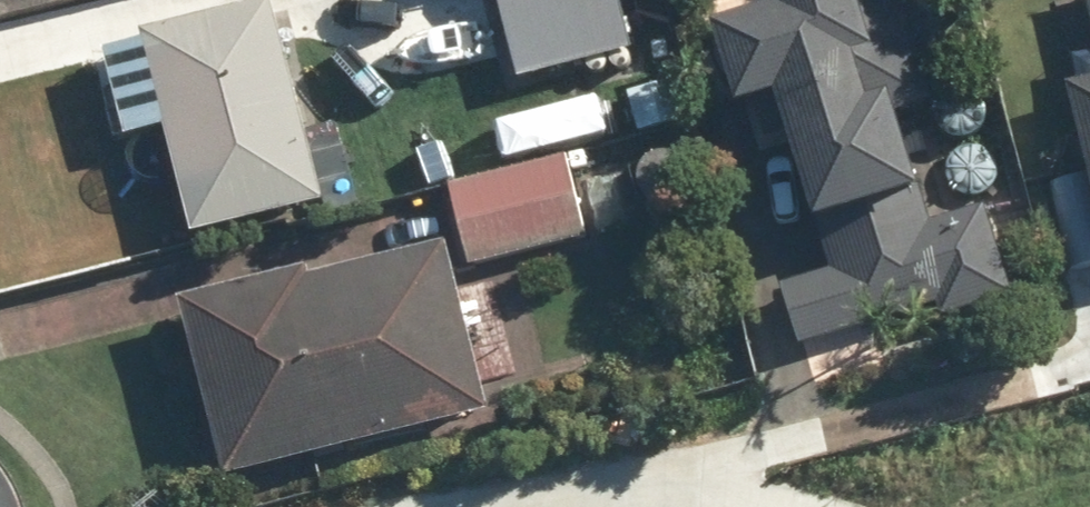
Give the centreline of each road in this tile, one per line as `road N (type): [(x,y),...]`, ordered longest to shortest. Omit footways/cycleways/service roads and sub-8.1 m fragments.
road 1 (residential): [(448,506),(675,465),(795,506)]

